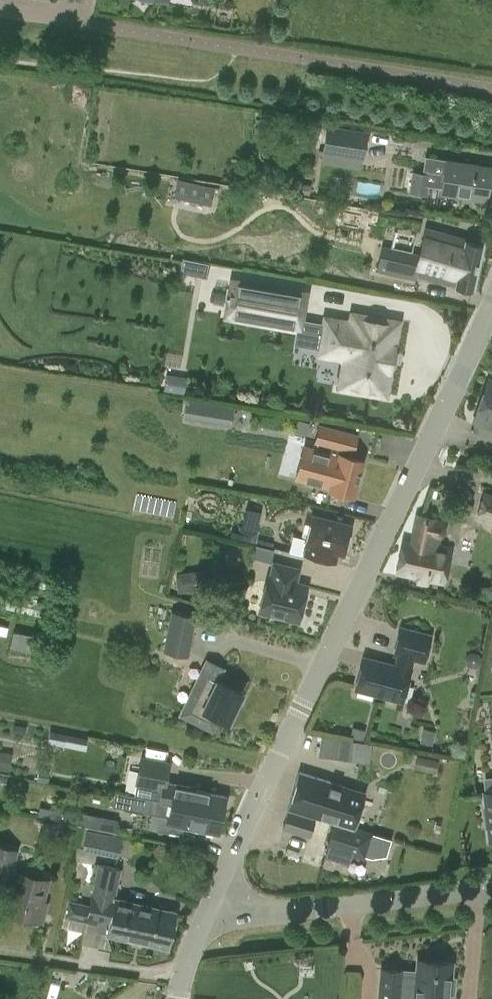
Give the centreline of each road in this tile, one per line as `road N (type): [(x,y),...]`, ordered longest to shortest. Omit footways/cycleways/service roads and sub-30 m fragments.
road 1 (unclassified): [(213,903),(491,305)]
road 2 (unclassified): [(213,903),(285,911),(491,888)]
road 3 (residential): [(185,976),(0,949)]

